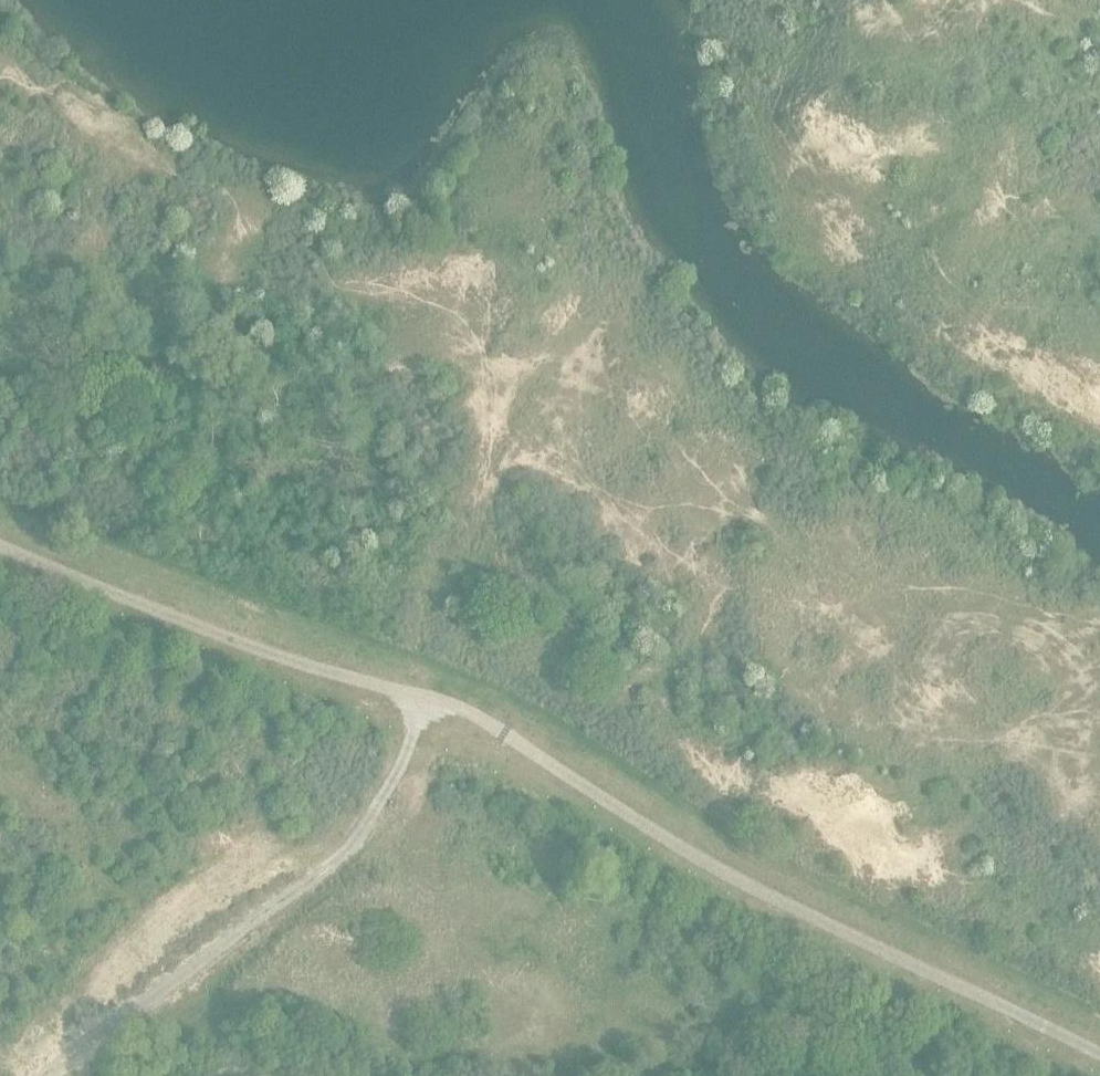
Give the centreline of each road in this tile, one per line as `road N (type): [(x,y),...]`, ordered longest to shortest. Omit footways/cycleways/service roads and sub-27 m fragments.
road 1 (track): [(0,546),(280,658),(448,705),(722,873),(1099,1055)]
road 2 (track): [(45,1075),(348,852),(397,774),(421,695)]

